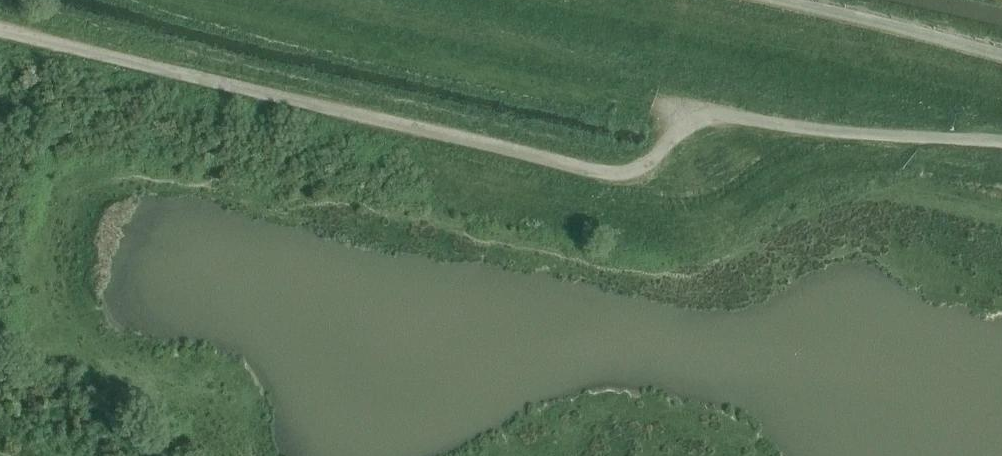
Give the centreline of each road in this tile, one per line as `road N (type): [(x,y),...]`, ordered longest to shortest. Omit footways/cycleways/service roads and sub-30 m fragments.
road 1 (unclassified): [(1001,141),(845,133),(723,116),(691,120),(628,172),(601,172),(0,37)]
road 2 (track): [(984,139),(956,120),(372,0)]
road 3 (unclassified): [(1001,57),(776,0)]

